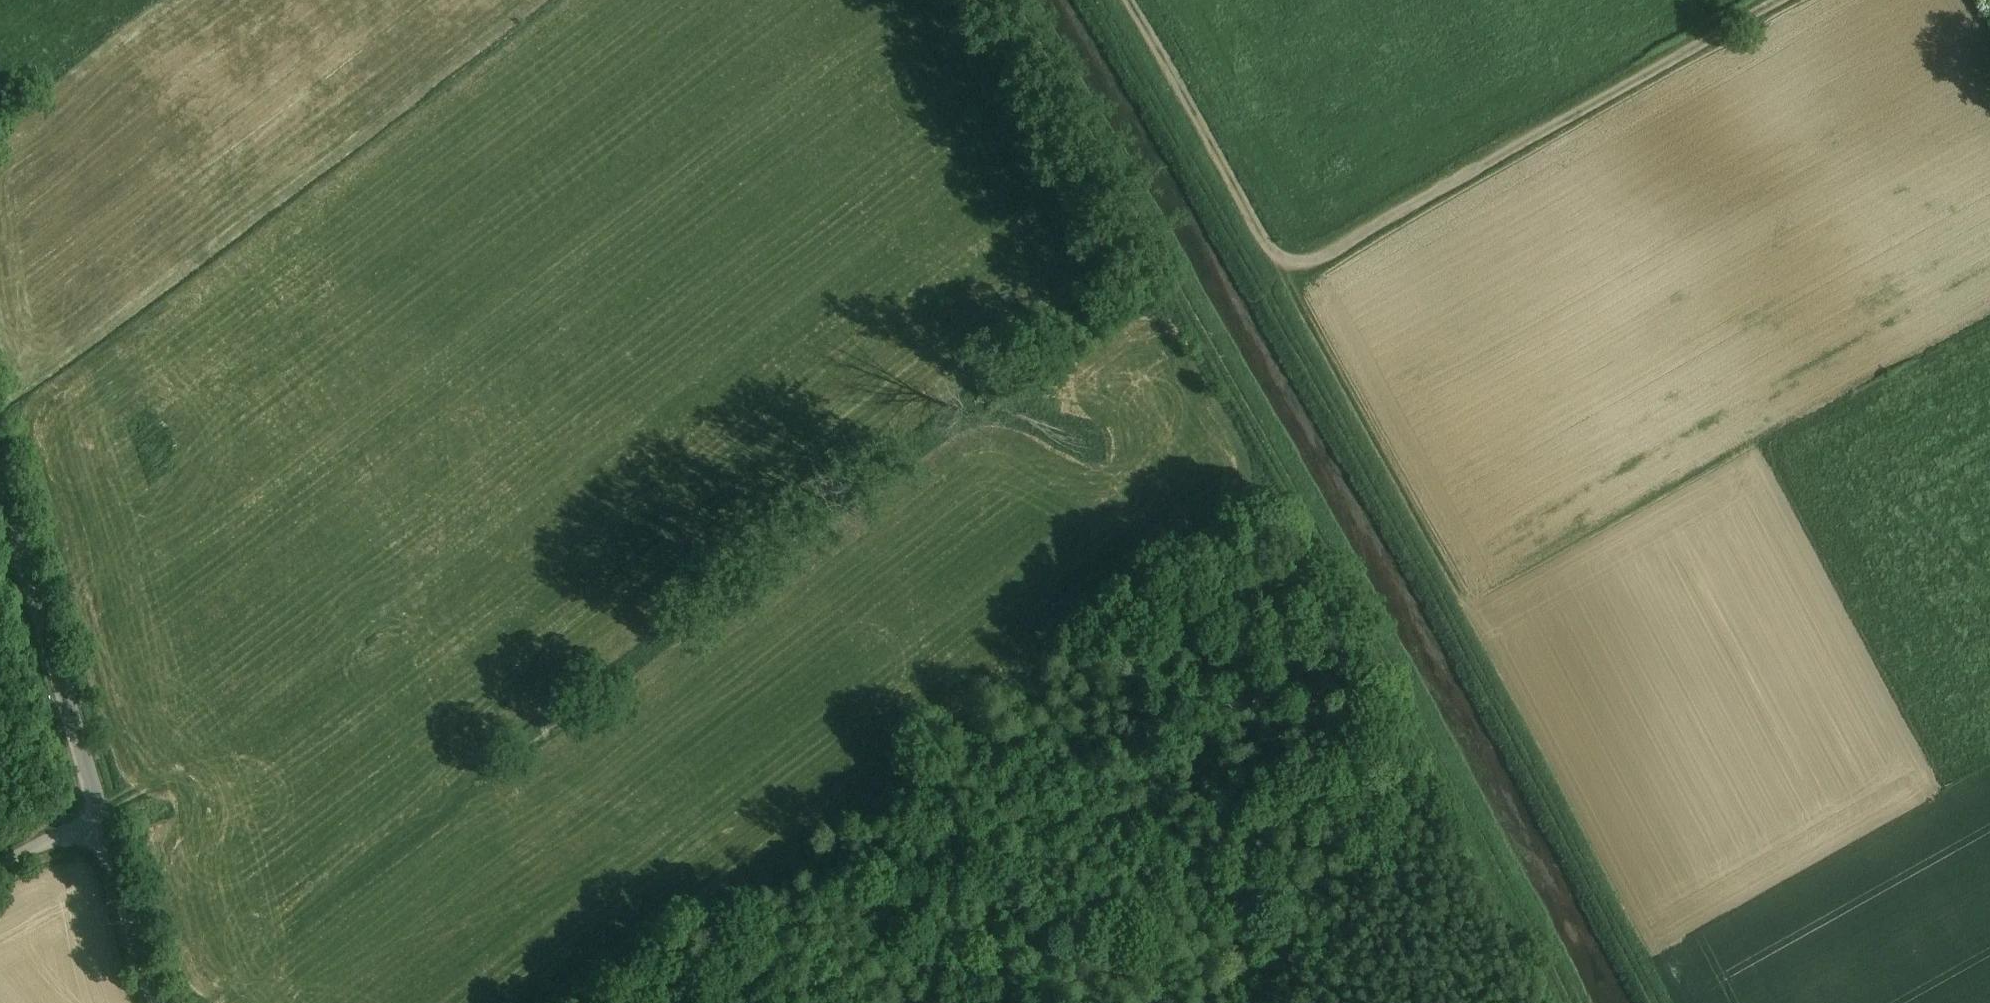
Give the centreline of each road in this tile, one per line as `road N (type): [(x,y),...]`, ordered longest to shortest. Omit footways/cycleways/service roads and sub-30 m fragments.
road 1 (track): [(1780,0),(1310,261),(1282,255),(1248,219),(1126,0)]
road 2 (unclassified): [(101,817),(0,470)]
road 3 (unclassified): [(160,1002),(101,817)]

